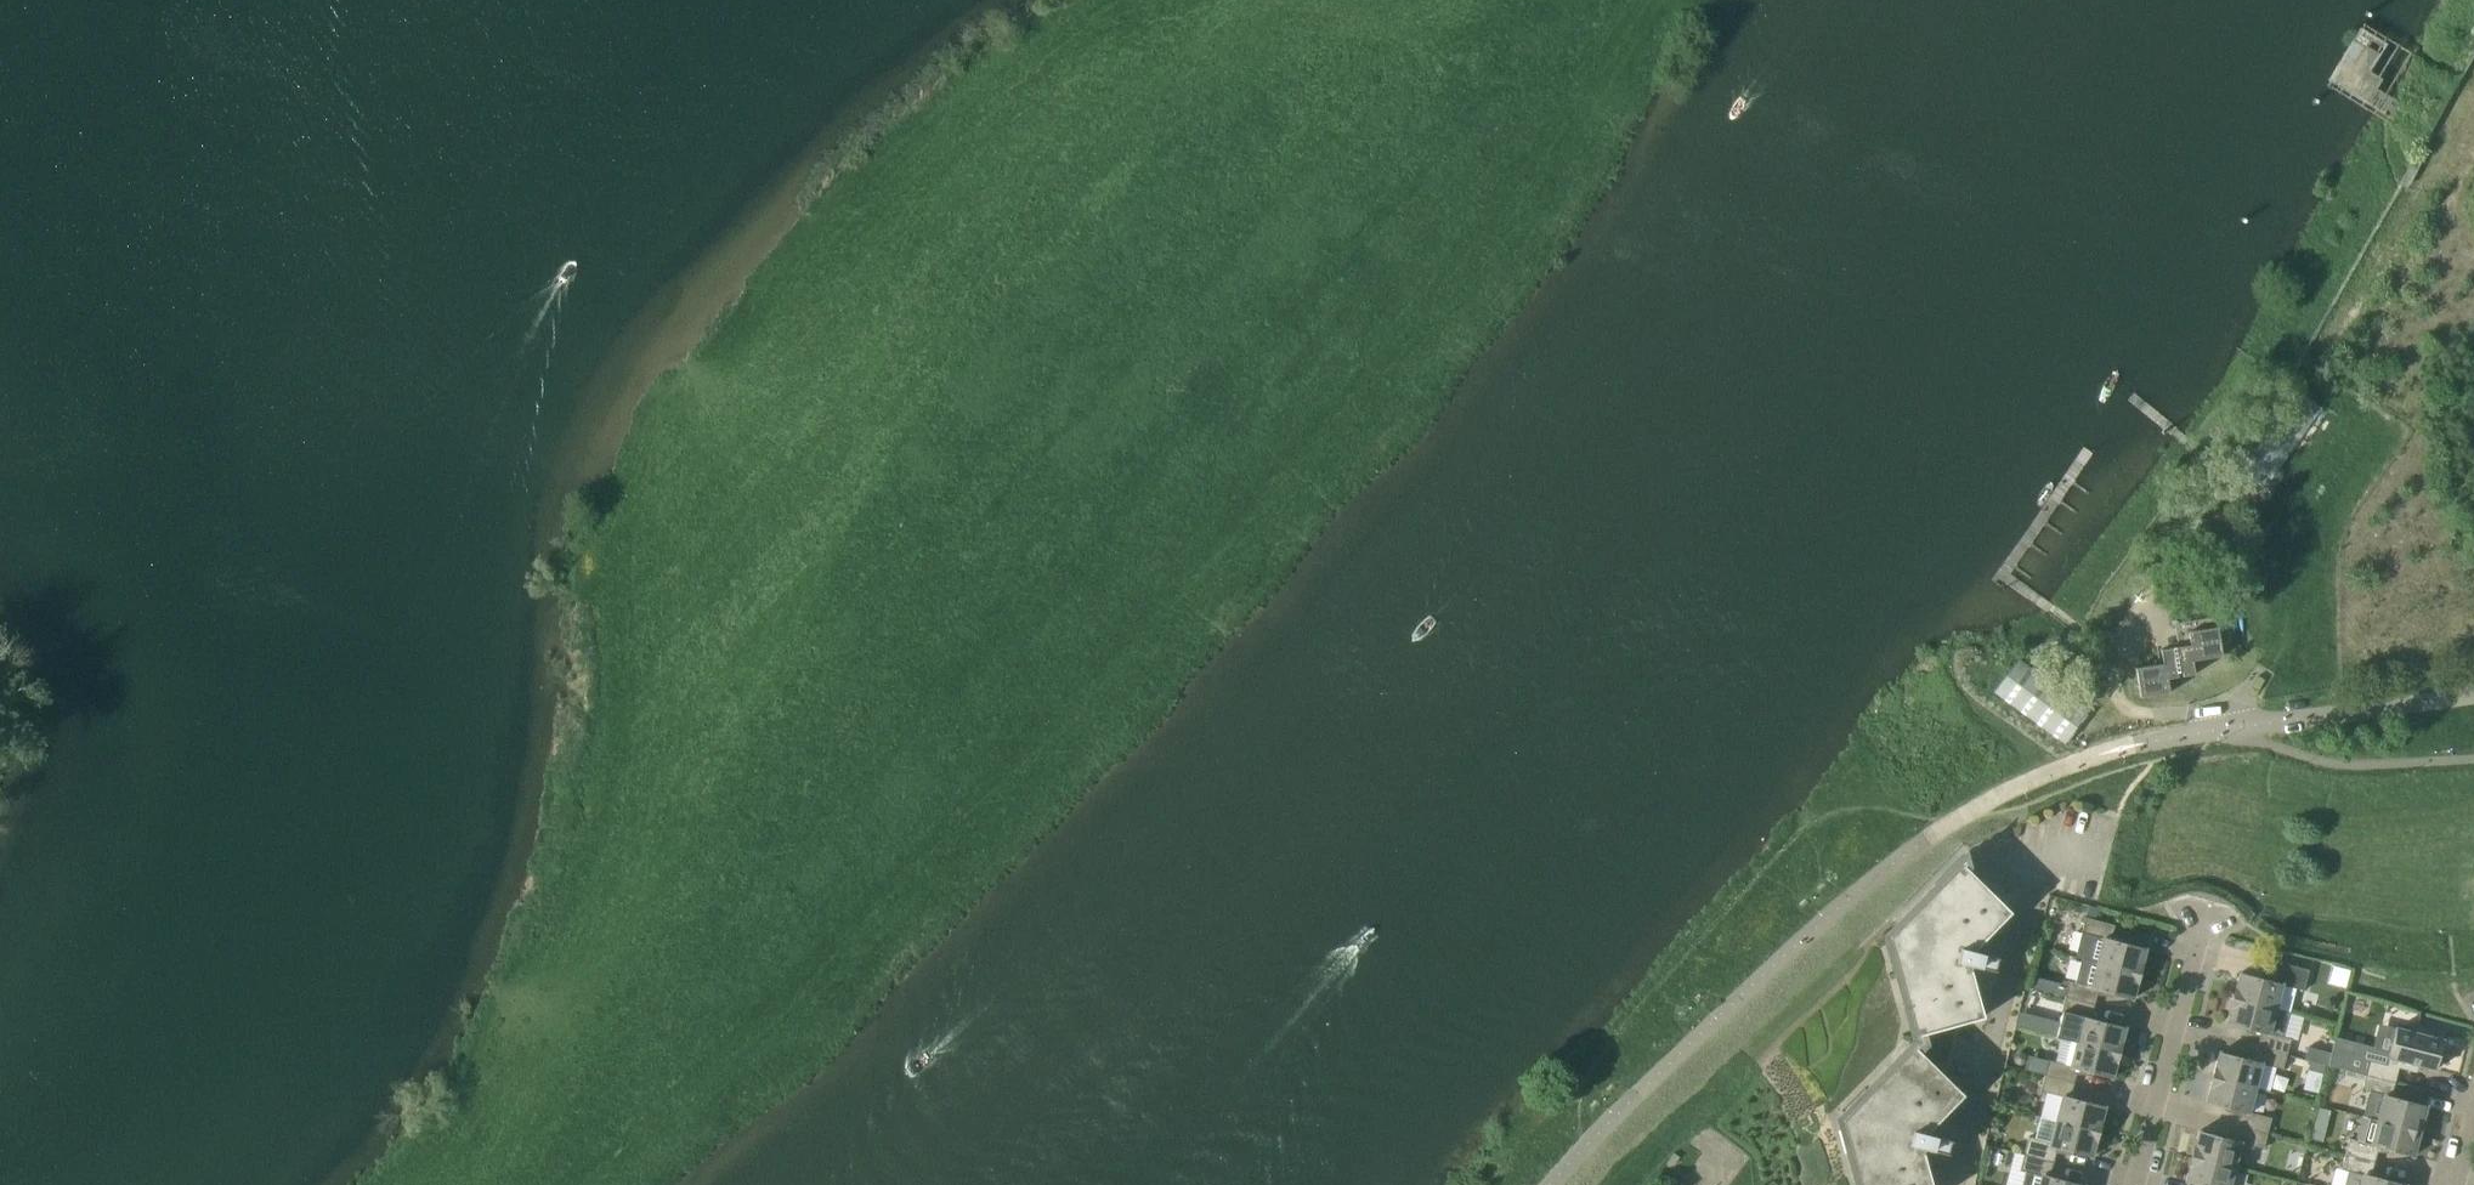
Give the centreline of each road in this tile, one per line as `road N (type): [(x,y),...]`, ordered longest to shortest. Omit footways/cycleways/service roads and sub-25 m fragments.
road 1 (residential): [(2117,748),(2473,695)]
road 2 (residential): [(1957,1184),(2041,856)]
road 3 (residential): [(2136,1184),(2204,924)]

